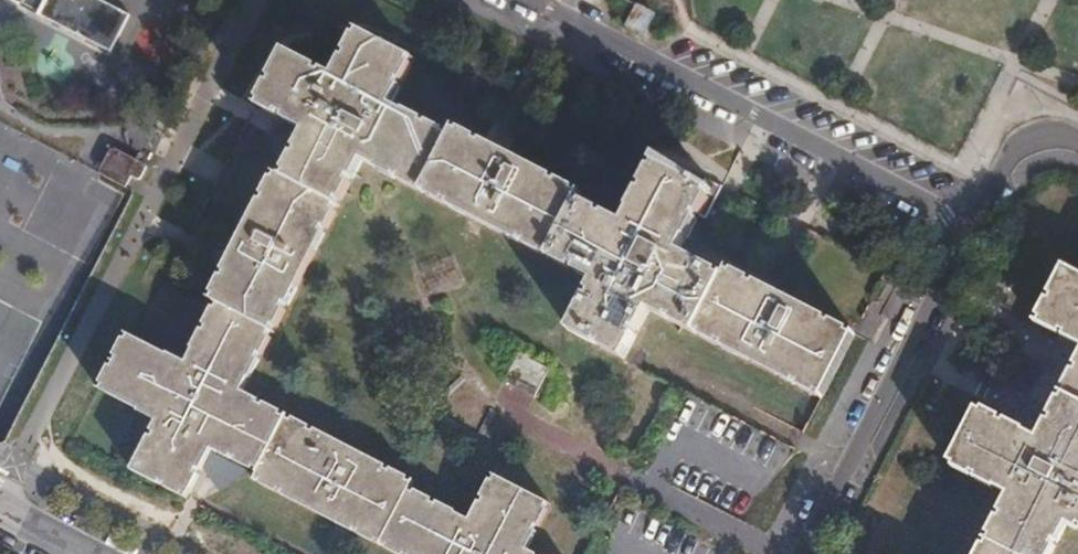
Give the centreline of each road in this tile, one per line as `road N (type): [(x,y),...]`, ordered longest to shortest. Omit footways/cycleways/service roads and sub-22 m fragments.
road 1 (residential): [(966,244),(529,0)]
road 2 (residential): [(966,244),(801,553)]
road 3 (residential): [(1077,137),(1017,148),(966,244)]

